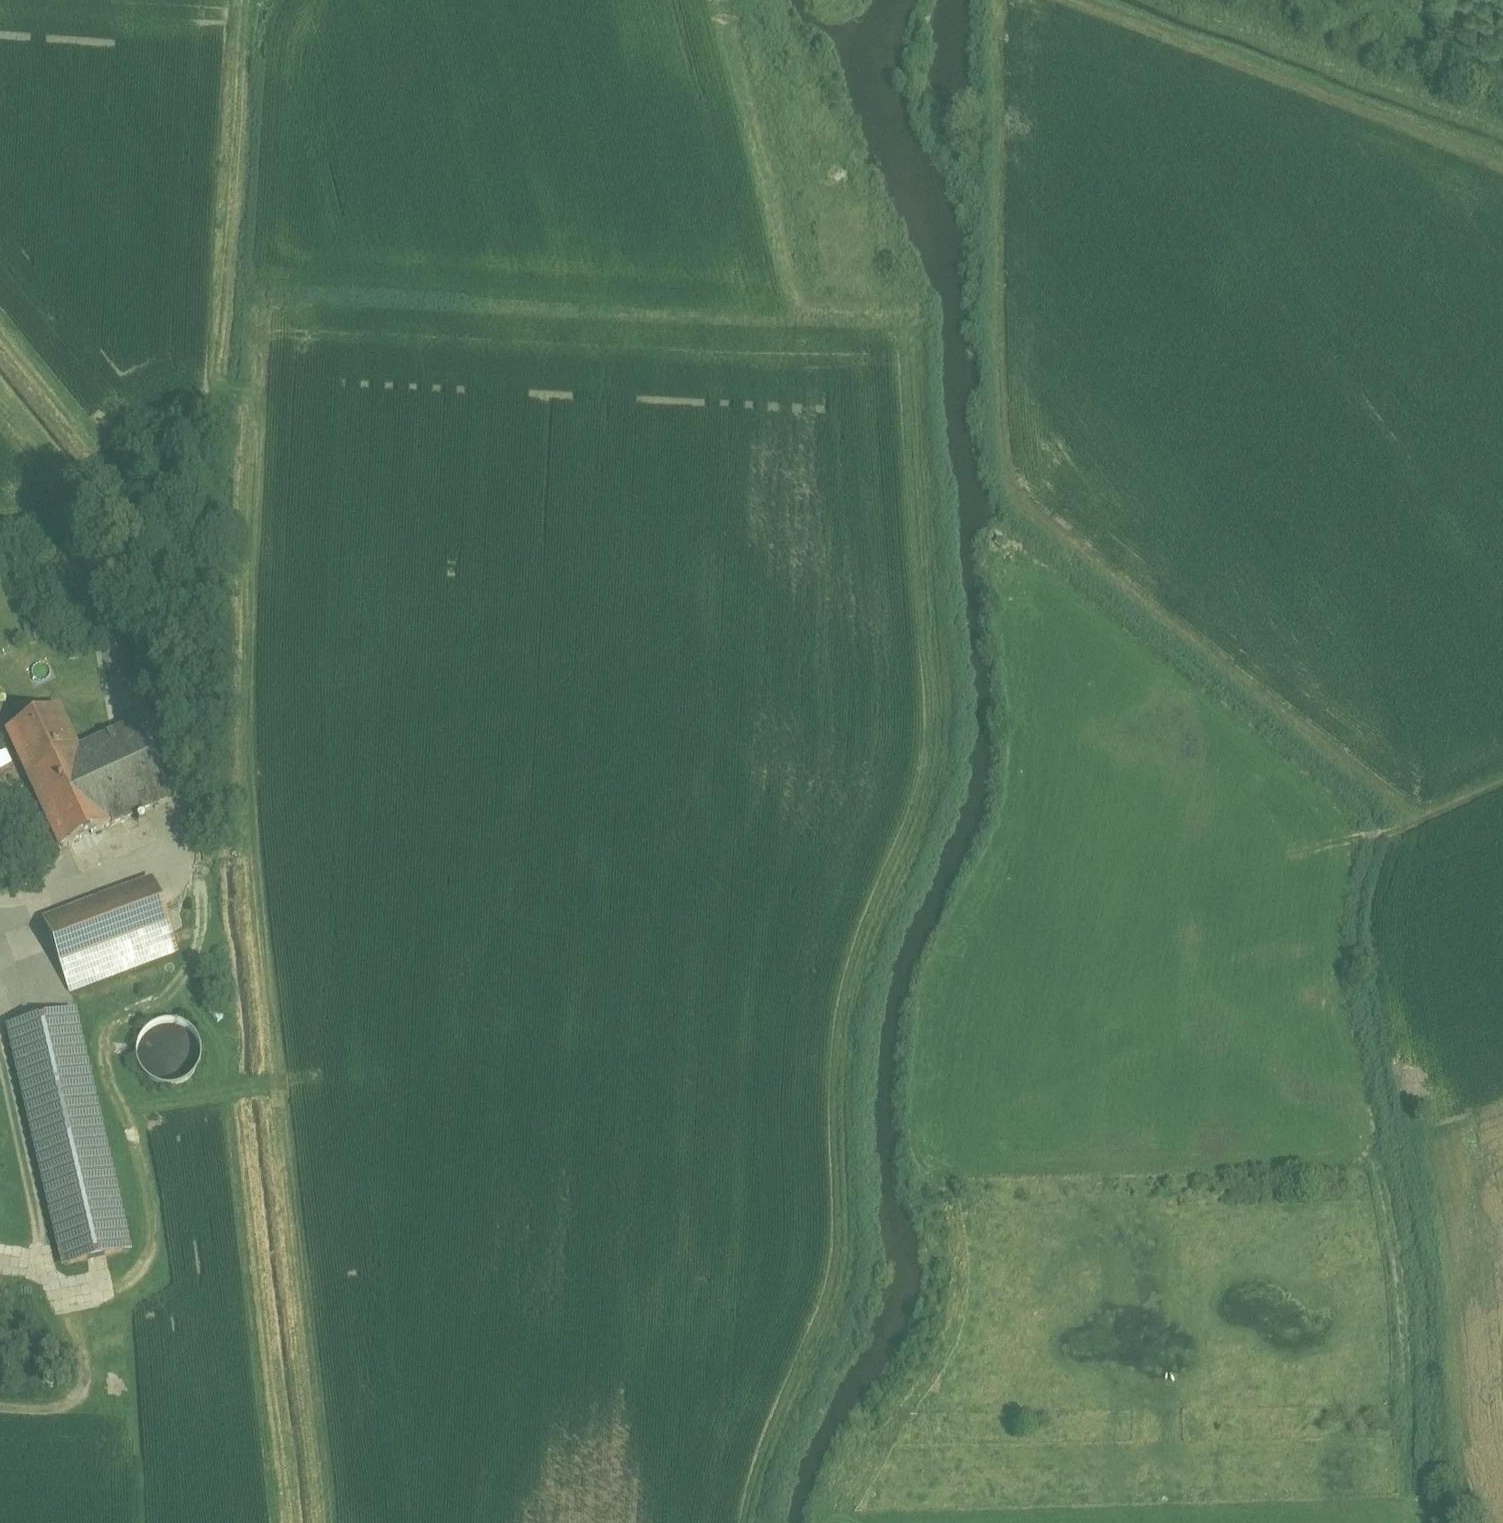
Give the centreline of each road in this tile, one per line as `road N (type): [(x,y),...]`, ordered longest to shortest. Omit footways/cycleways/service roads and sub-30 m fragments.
road 1 (track): [(1502,779),(1361,837),(1347,928),(1423,1363),(1426,1496),(1440,1522)]

